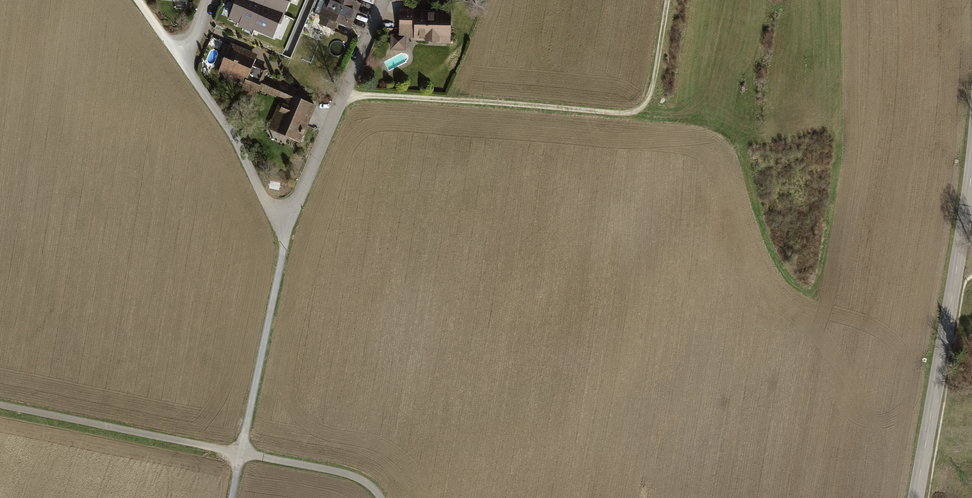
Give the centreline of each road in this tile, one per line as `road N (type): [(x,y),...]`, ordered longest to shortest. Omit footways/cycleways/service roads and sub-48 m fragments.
road 1 (track): [(137,0),(286,228),(241,453)]
road 2 (track): [(343,94),(629,113),(645,107),(655,89),(669,0)]
road 3 (unclassified): [(971,165),(916,497)]
road 4 (residential): [(384,0),(286,228)]
road 5 (track): [(0,404),(241,453)]
road 6 (track): [(241,453),(340,472),(381,497)]

